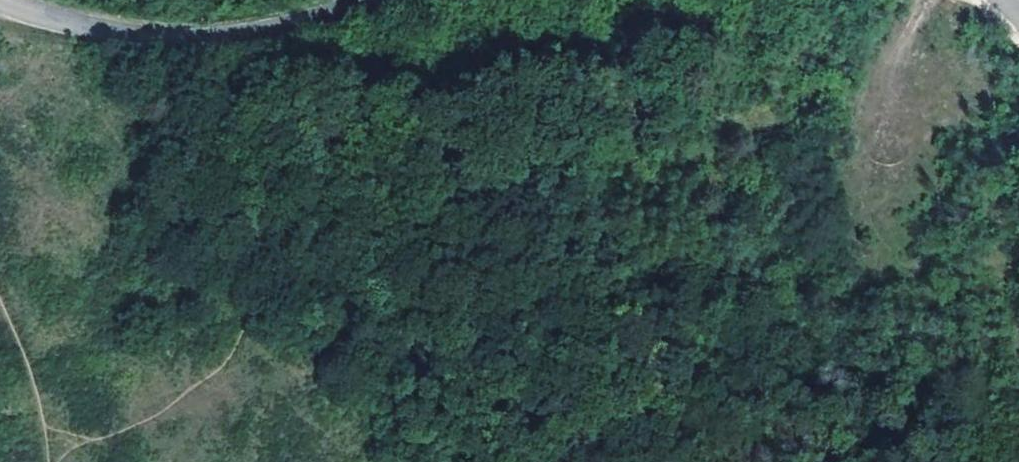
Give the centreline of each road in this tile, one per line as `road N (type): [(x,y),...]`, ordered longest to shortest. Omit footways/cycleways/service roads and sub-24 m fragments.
road 1 (track): [(605,461),(498,349),(454,234),(398,160),(351,137),(301,194),(268,294),(219,354),(116,439),(51,429),(0,293)]
road 2 (track): [(928,0),(890,69),(861,159),(856,242),(870,269),(992,270),(1011,293),(1018,377)]
road 3 (unclassified): [(0,1),(123,33),(263,35),(367,0)]

